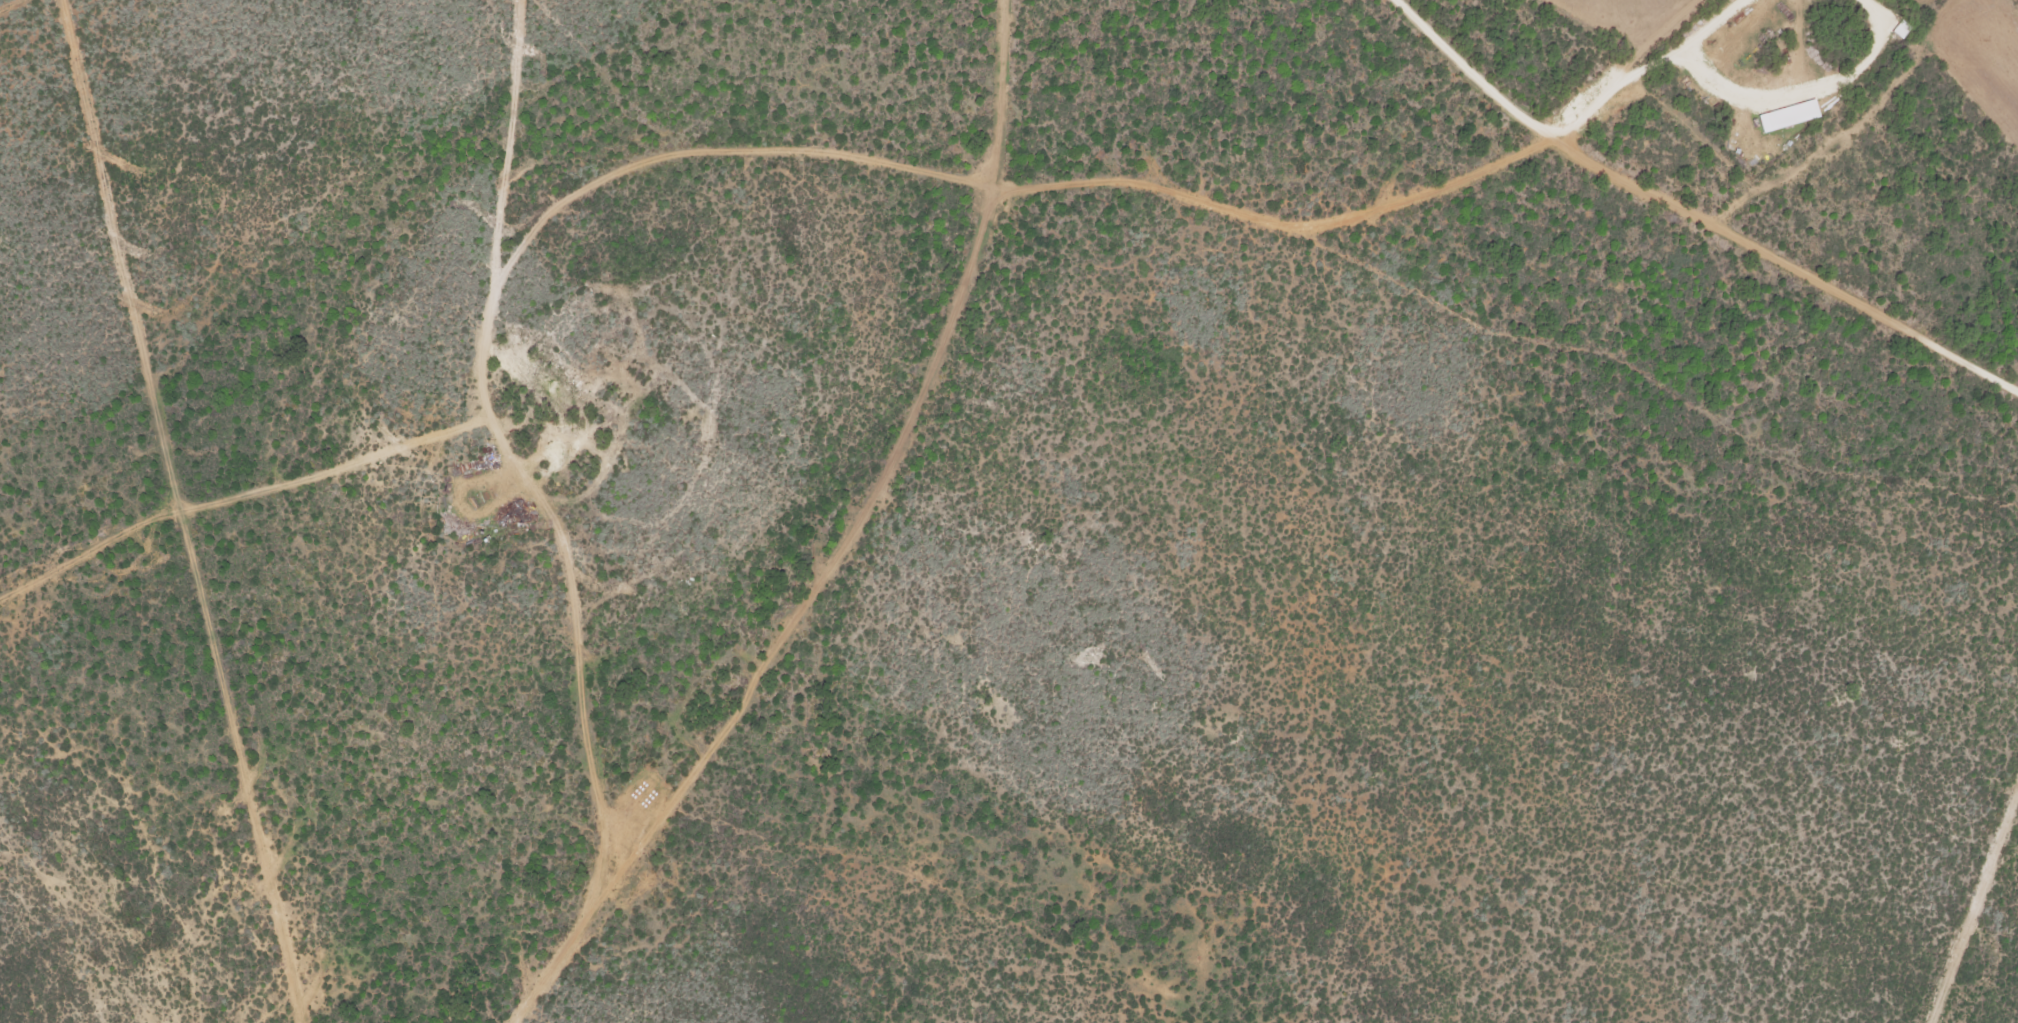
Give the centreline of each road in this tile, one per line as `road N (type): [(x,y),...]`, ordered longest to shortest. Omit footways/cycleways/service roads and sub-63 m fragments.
road 1 (residential): [(518,1022),(585,933),(611,862),(559,525),(539,477),(501,438),(483,398),(521,91),(524,0)]
road 2 (residential): [(2017,387),(1577,154),(1494,93),(1408,0)]
road 3 (residential): [(1931,1022),(2017,786)]

